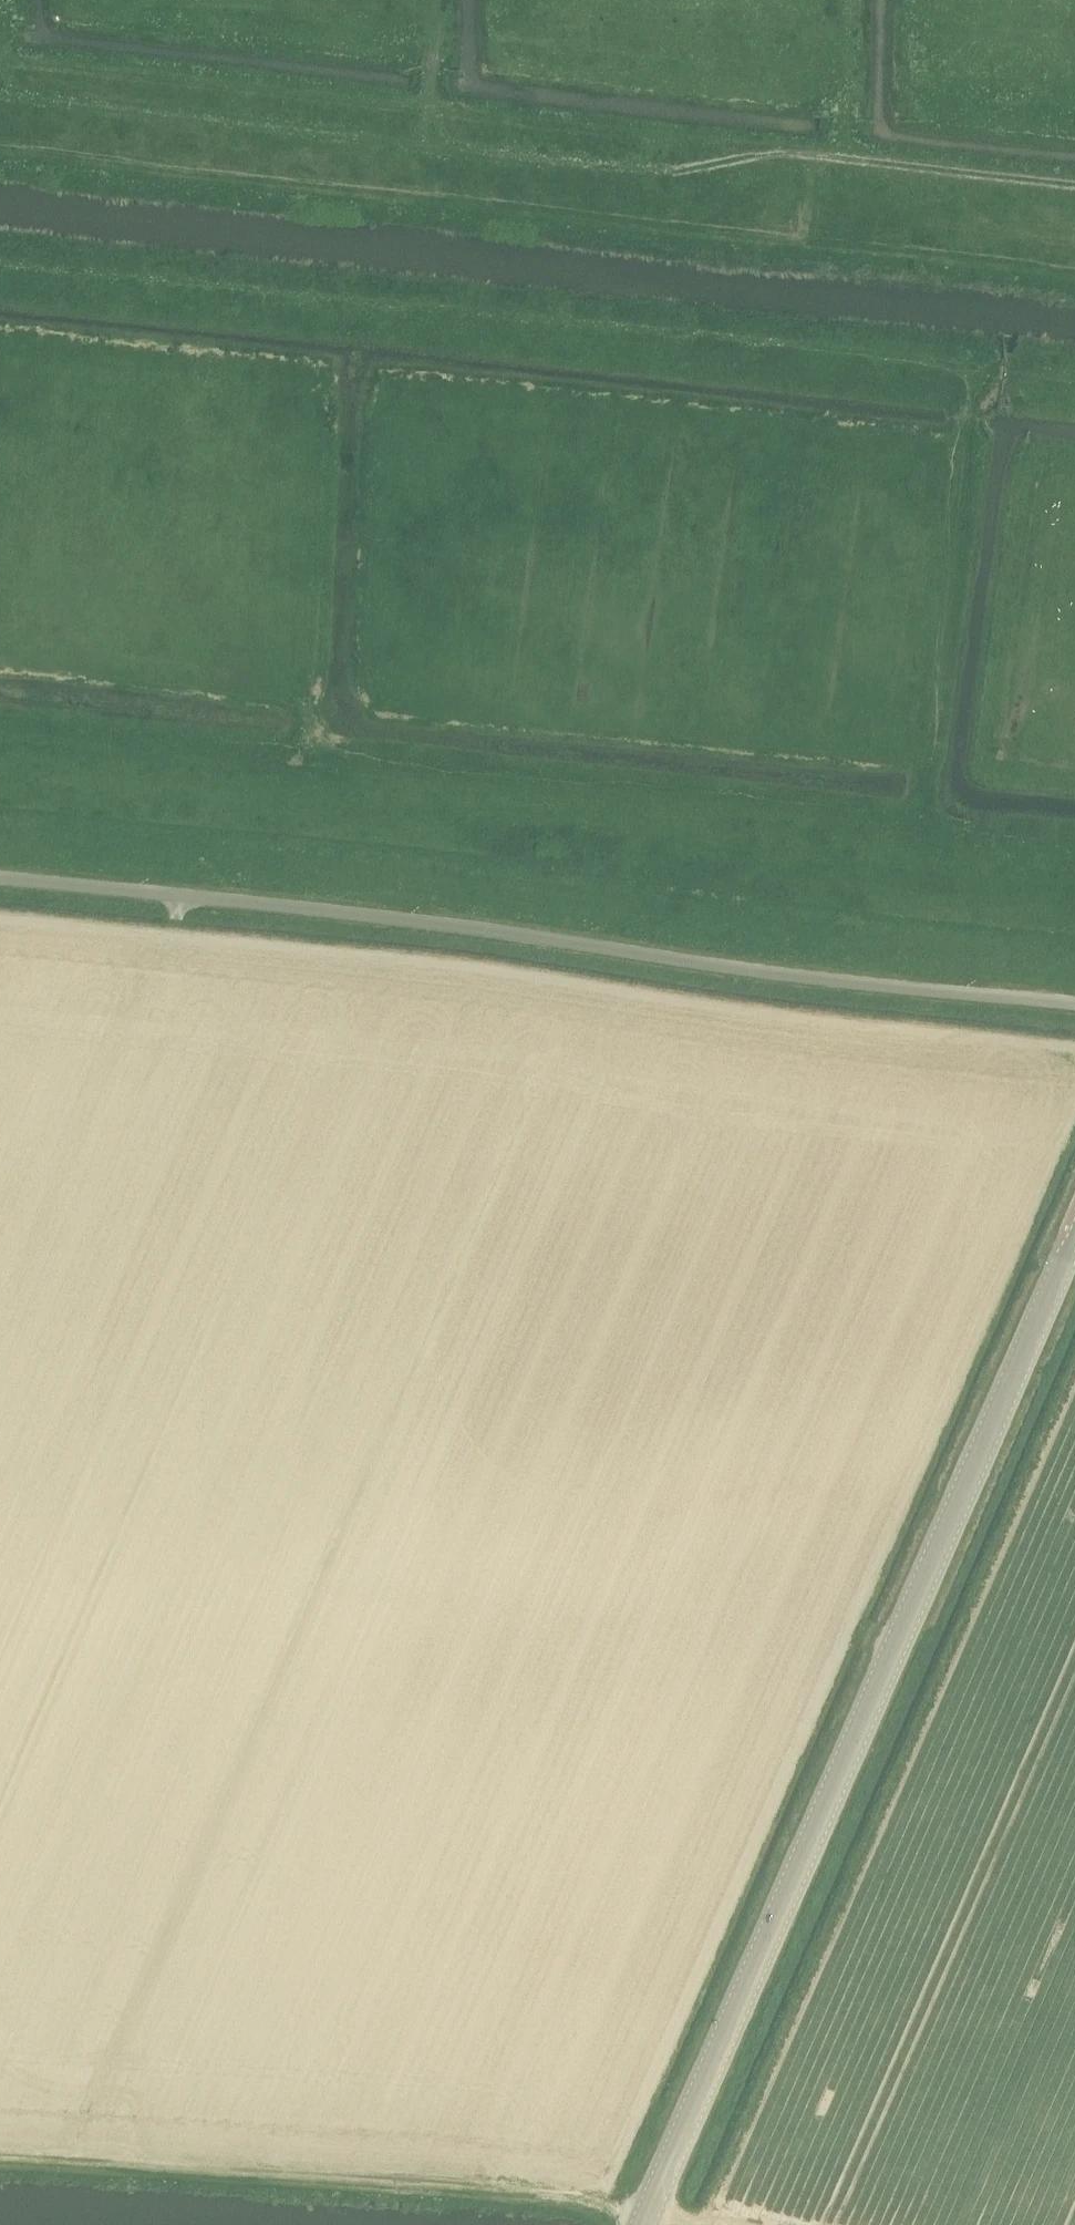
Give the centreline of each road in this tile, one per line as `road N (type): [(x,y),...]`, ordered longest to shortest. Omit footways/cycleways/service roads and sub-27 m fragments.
road 1 (tertiary): [(639,2224),(1074,1238)]
road 2 (track): [(1074,189),(787,156),(668,175)]

